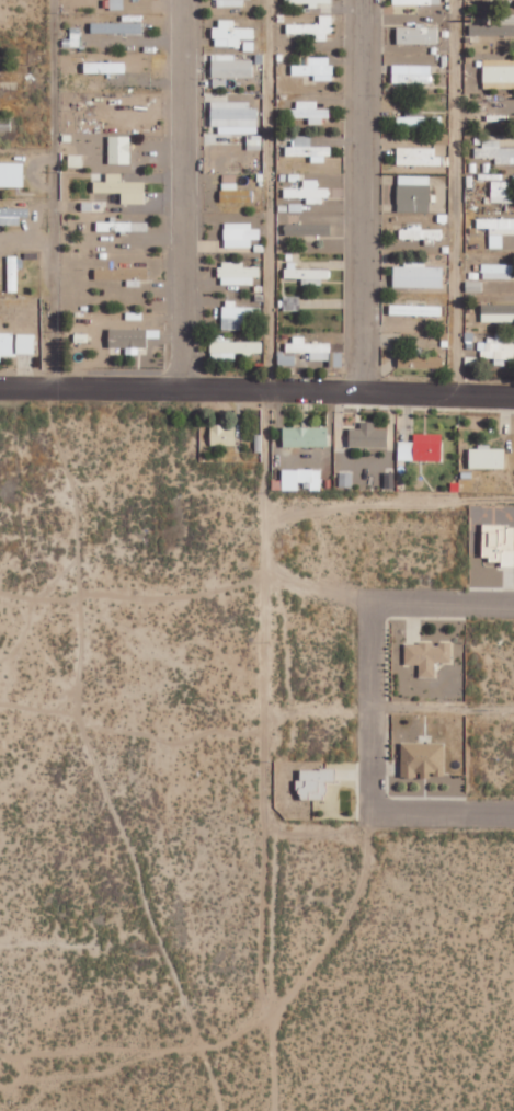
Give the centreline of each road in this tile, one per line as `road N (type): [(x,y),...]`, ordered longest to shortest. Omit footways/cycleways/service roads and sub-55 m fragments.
road 1 (residential): [(0,385),(513,396)]
road 2 (residential): [(513,811),(373,811),(370,603),(513,602)]
road 3 (residential): [(362,389),(362,0)]
road 4 (residential): [(184,388),(180,0)]
road 5 (residential): [(55,385),(53,0)]

